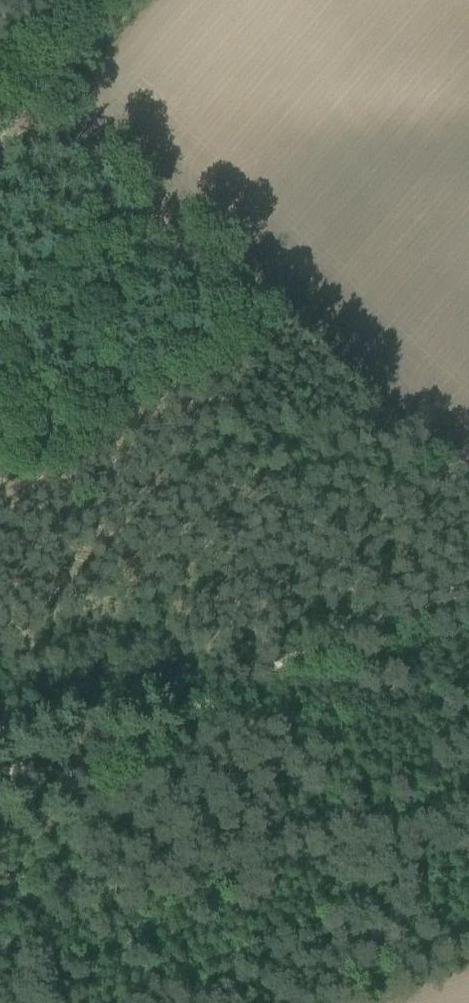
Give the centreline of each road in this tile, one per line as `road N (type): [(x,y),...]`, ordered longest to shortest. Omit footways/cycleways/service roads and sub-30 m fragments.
road 1 (track): [(468,589),(366,625),(183,717),(110,766),(0,771)]
road 2 (track): [(0,133),(117,0)]

